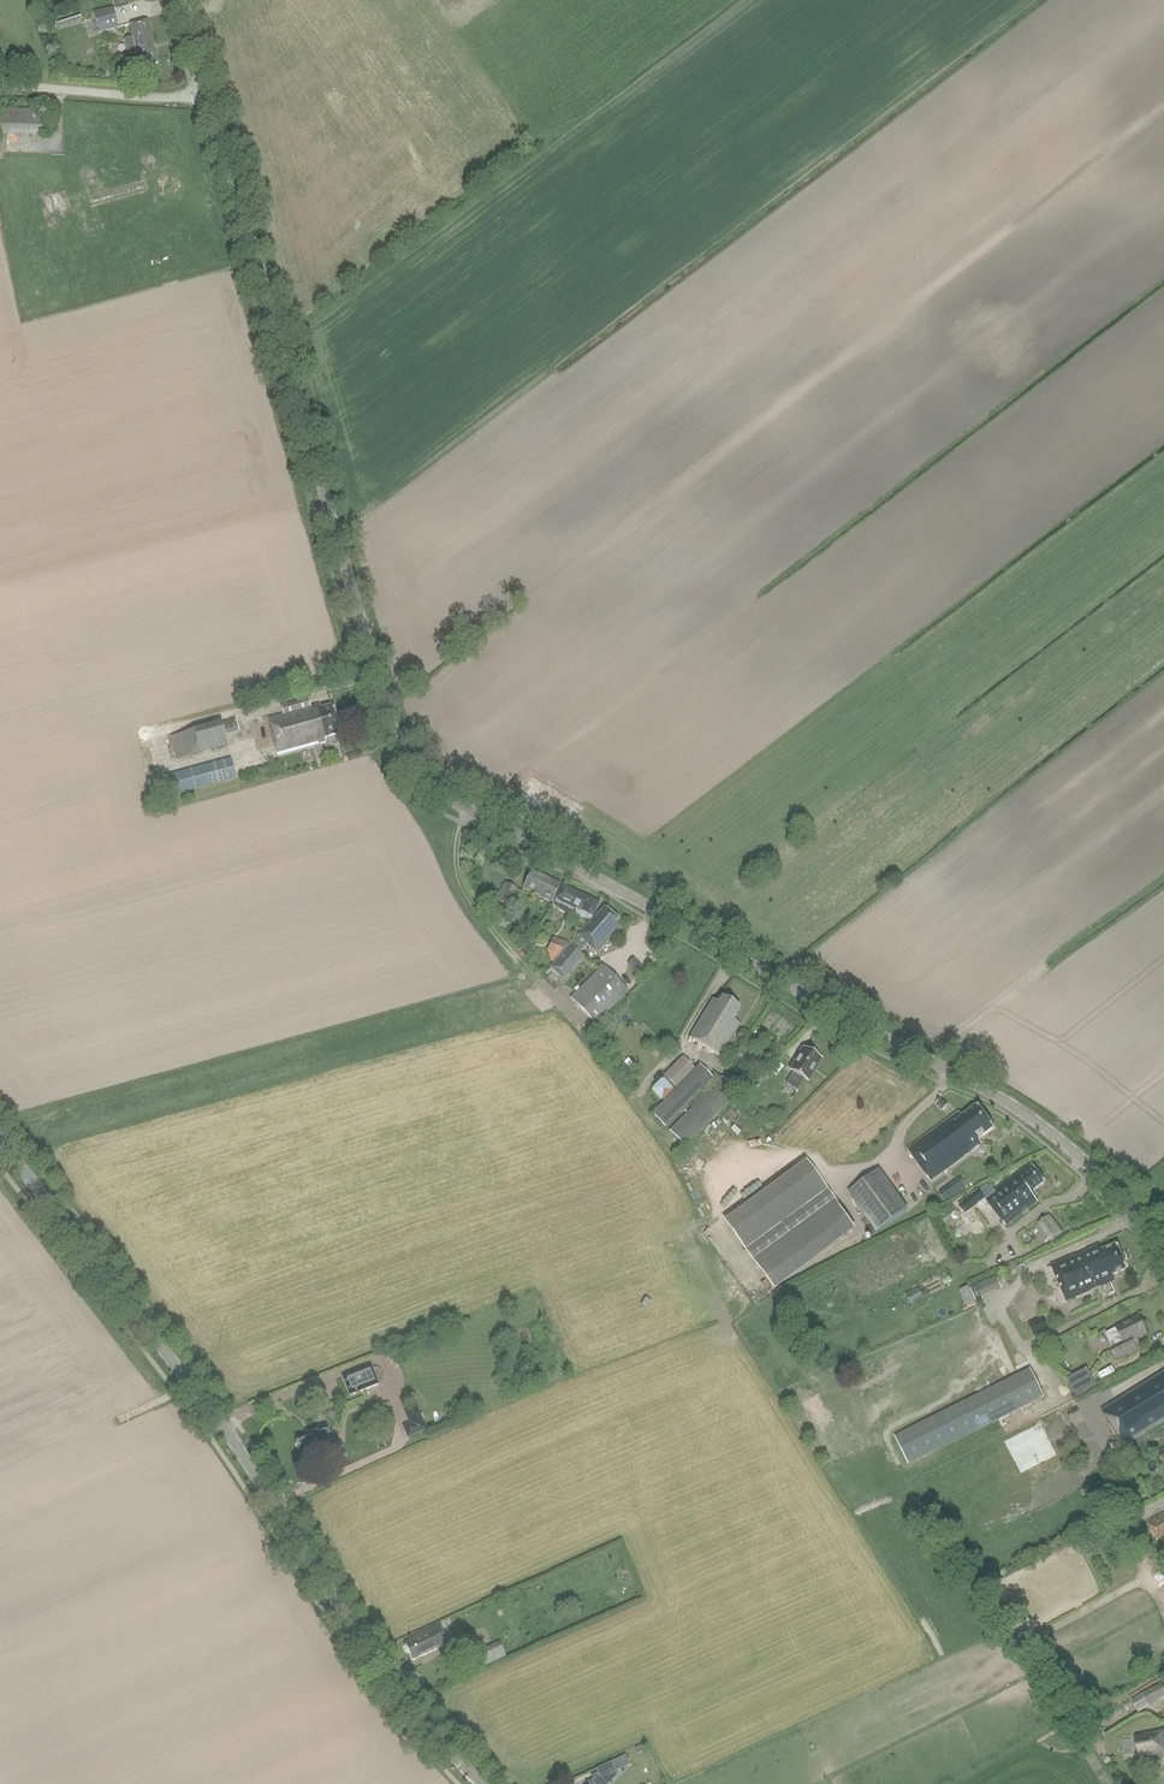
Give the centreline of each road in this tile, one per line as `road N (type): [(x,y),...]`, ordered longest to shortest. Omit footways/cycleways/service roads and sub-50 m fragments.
road 1 (tertiary): [(1163,1244),(1071,1147),(1006,1101),(471,810),(411,764),(394,732),(247,240),(184,0)]
road 2 (tertiary): [(0,1142),(226,1431),(389,1680),(457,1757)]
road 3 (track): [(0,85),(158,99),(208,94)]

